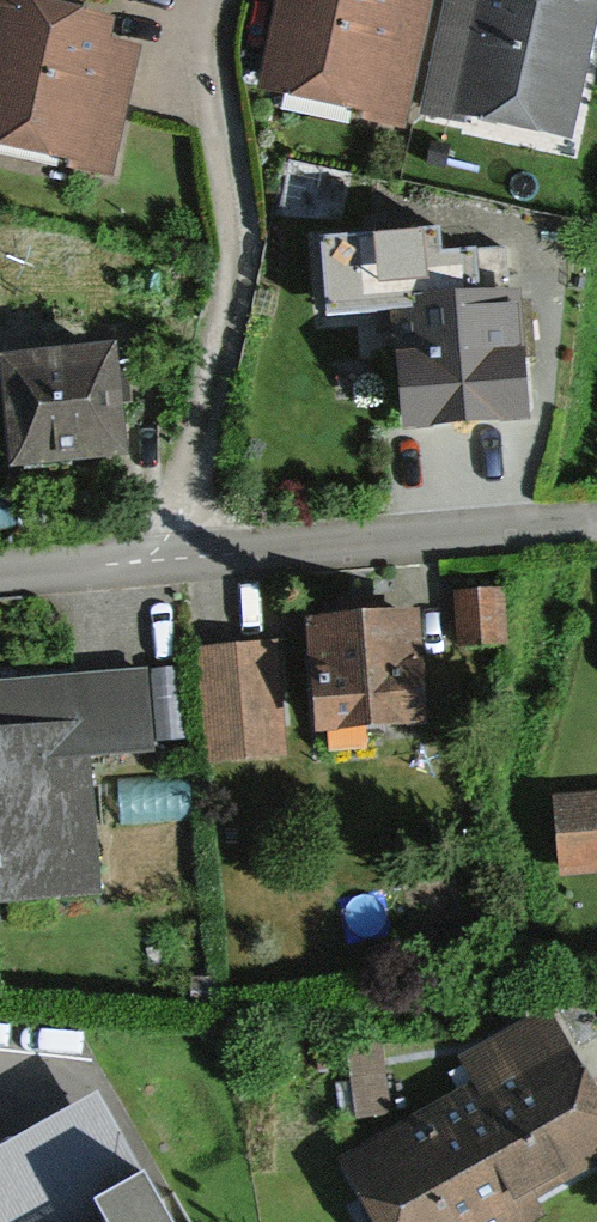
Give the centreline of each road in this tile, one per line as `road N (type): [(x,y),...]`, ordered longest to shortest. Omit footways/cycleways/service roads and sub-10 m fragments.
road 1 (residential): [(0,574),(596,516)]

